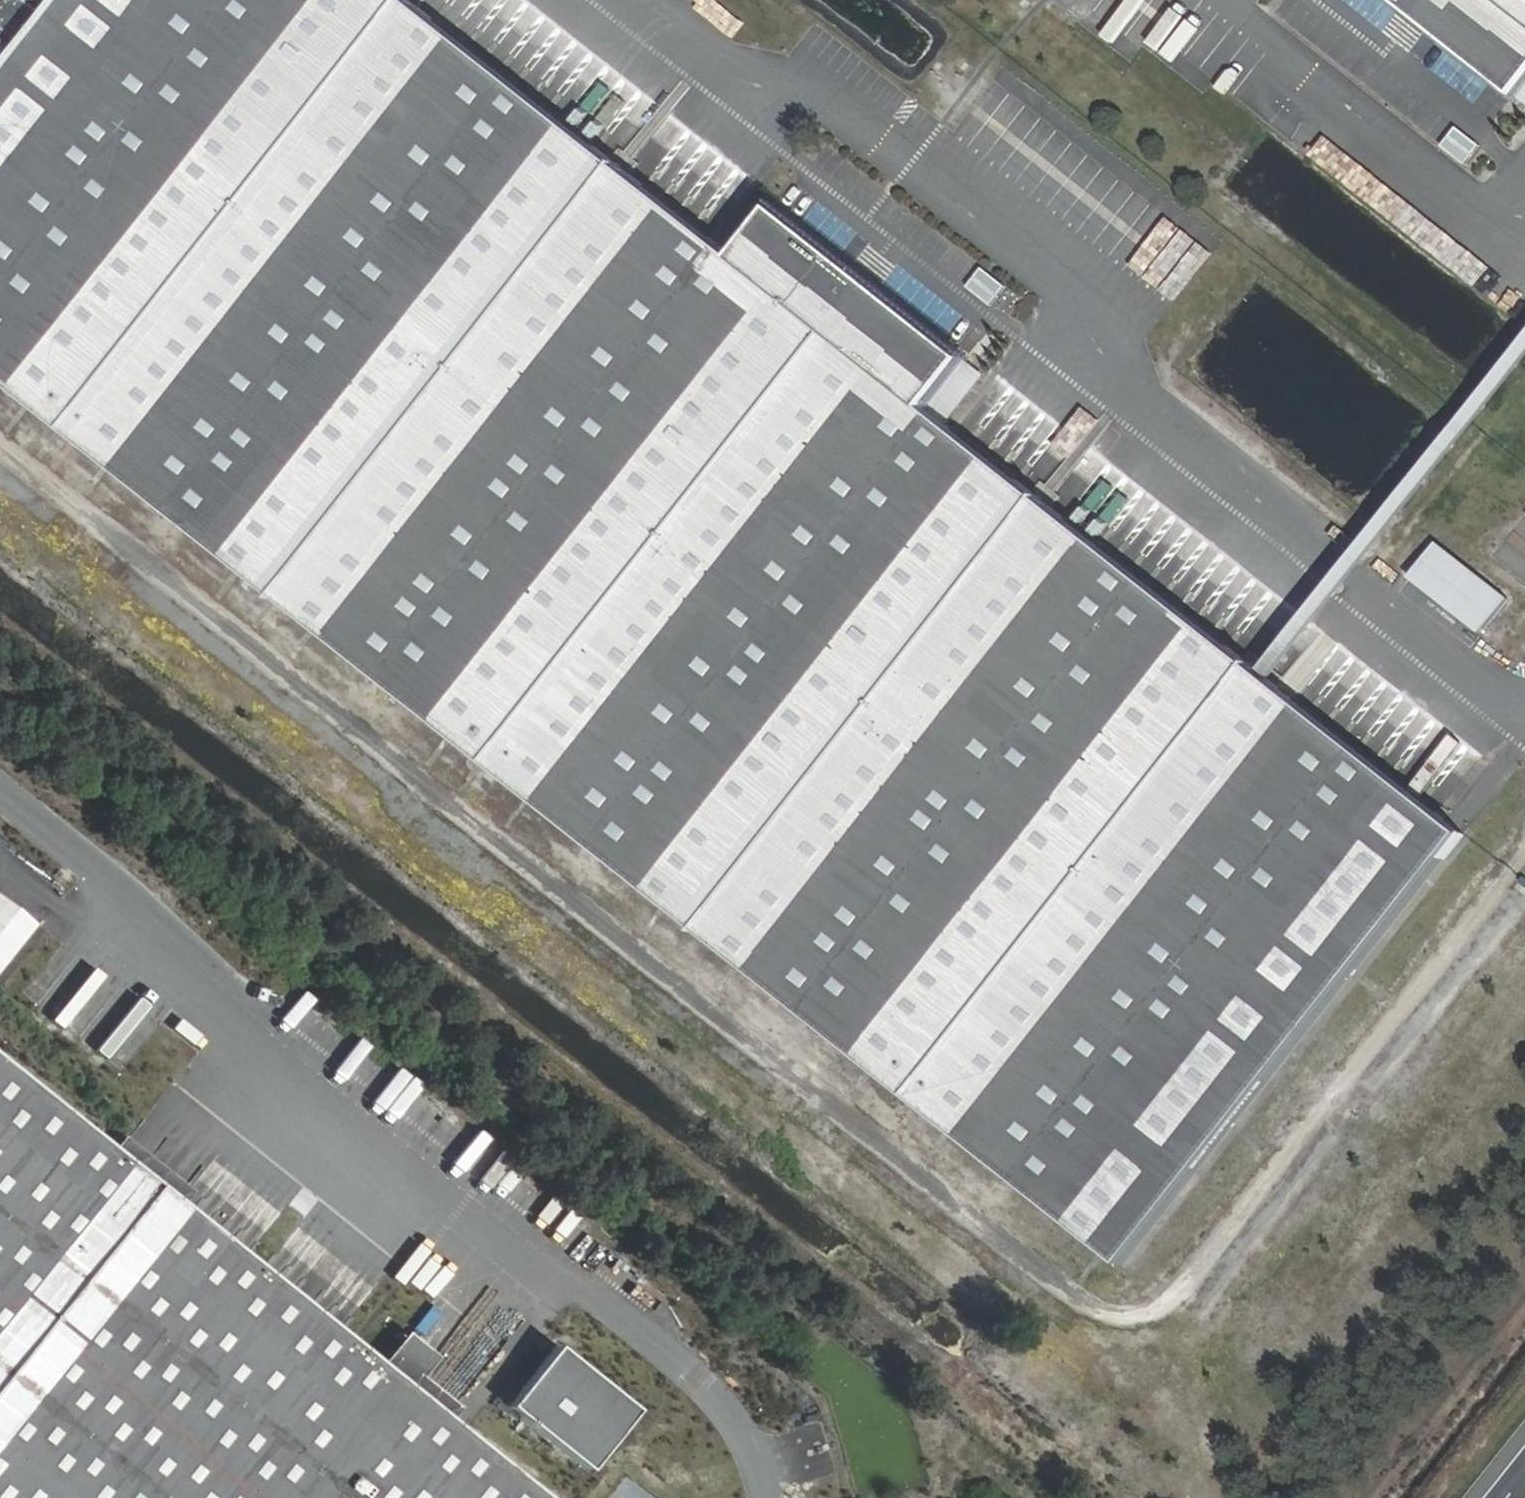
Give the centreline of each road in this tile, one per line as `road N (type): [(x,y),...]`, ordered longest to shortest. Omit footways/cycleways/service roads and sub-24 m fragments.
road 1 (track): [(1524,855),(1173,1305),(1118,1316),(1089,1303),(0,441)]

